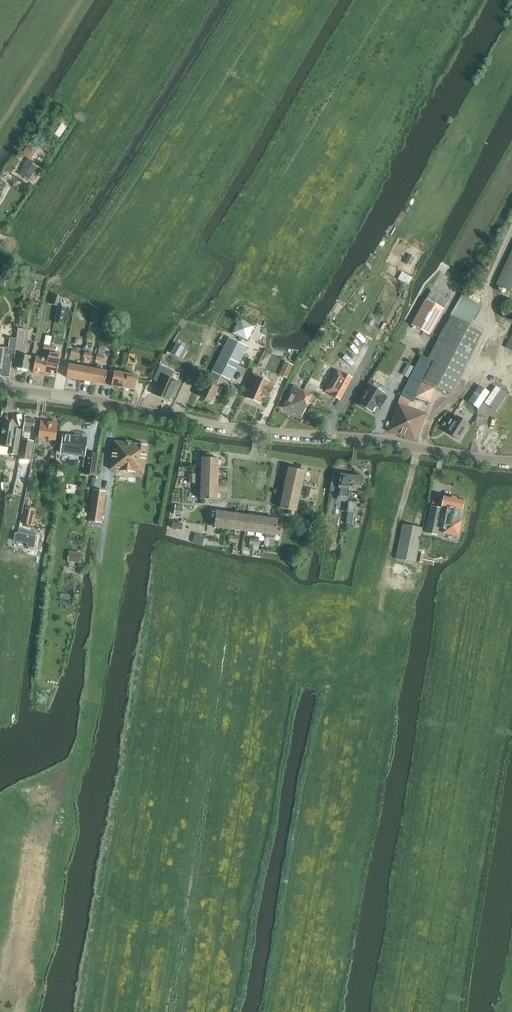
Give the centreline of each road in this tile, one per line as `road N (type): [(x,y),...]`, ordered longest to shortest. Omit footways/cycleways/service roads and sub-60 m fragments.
road 1 (tertiary): [(511,461),(0,390)]

